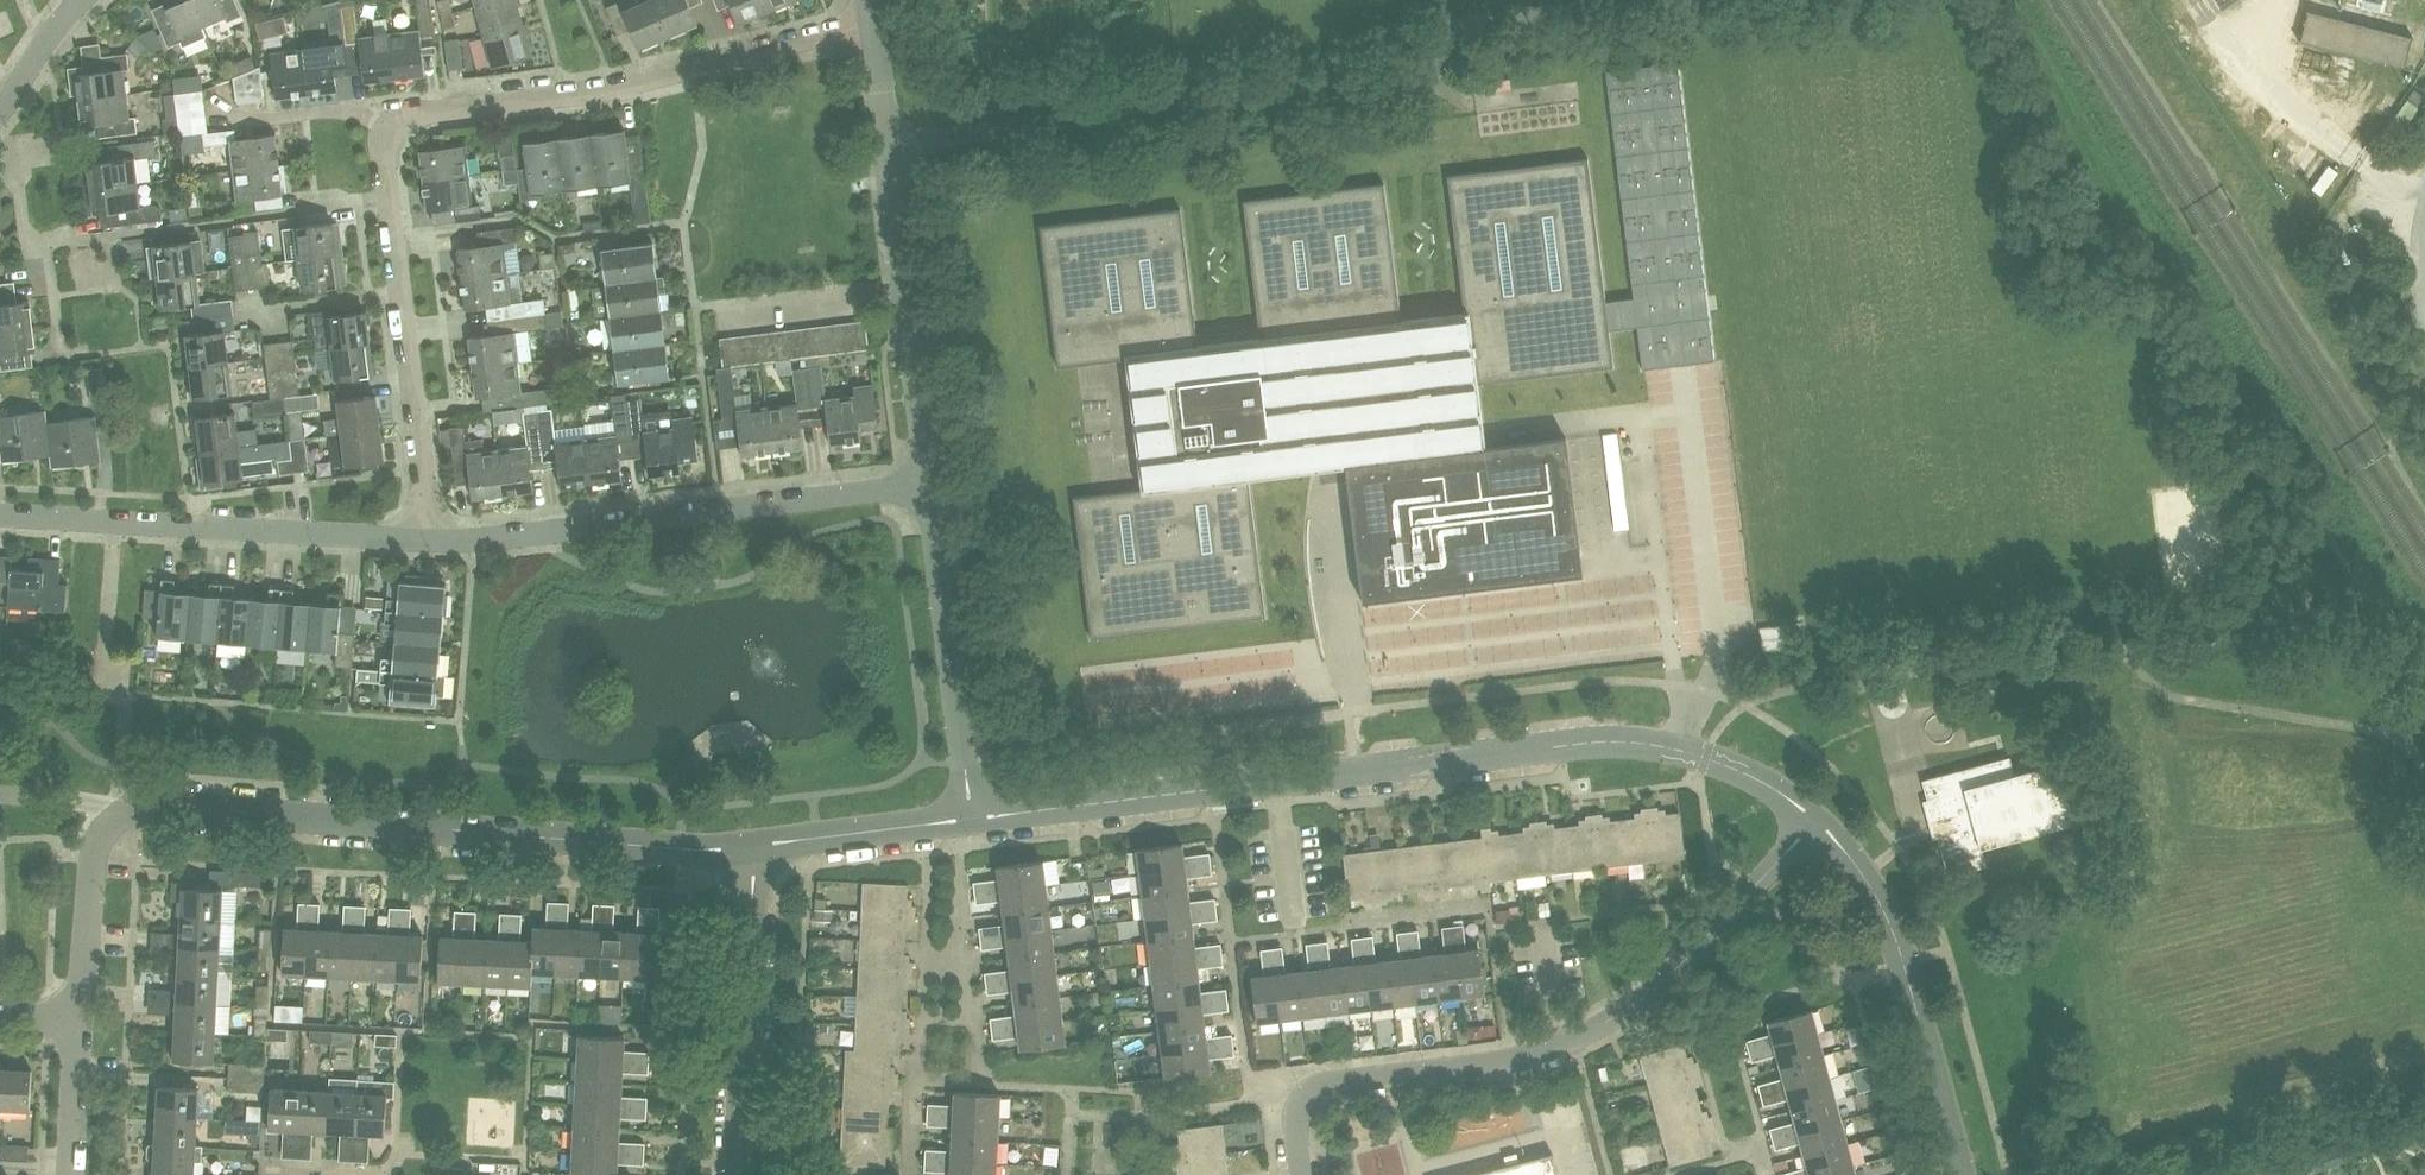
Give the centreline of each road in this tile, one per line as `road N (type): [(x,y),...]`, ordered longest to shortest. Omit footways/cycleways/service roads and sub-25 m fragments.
road 1 (residential): [(871,22),(566,96),(398,118),(387,127),(425,495),(423,540)]
road 2 (tertiary): [(972,818),(1617,740),(1706,758),(1816,819)]
road 3 (residential): [(1663,0),(1476,23),(1442,59),(1406,82),(952,140)]
road 4 (residential): [(1301,1174),(1295,1114),(1304,1092),(1508,1058),(1575,1038),(1679,967),(1816,819)]
road 5 (unclassified): [(757,845),(679,848),(145,806),(112,820)]
road 6 (residential): [(423,540),(930,483)]
road 7 (residential): [(423,540),(0,517)]
road 8 (tertiary): [(1962,1174),(1893,933),(1861,874),(1816,819)]
road 9 (unclassified): [(930,483),(884,148)]
road 10 (unclassified): [(972,818),(930,483)]
road 11 (residential): [(736,1174),(757,845)]
road 12 (tertiary): [(757,845),(972,818)]
road 13 (residential): [(79,1019),(96,850),(112,820)]
road 14 (residential): [(72,1174),(79,1019)]
road 15 (residential): [(0,112),(81,0)]
road 16 (unclassified): [(884,148),(871,22)]

